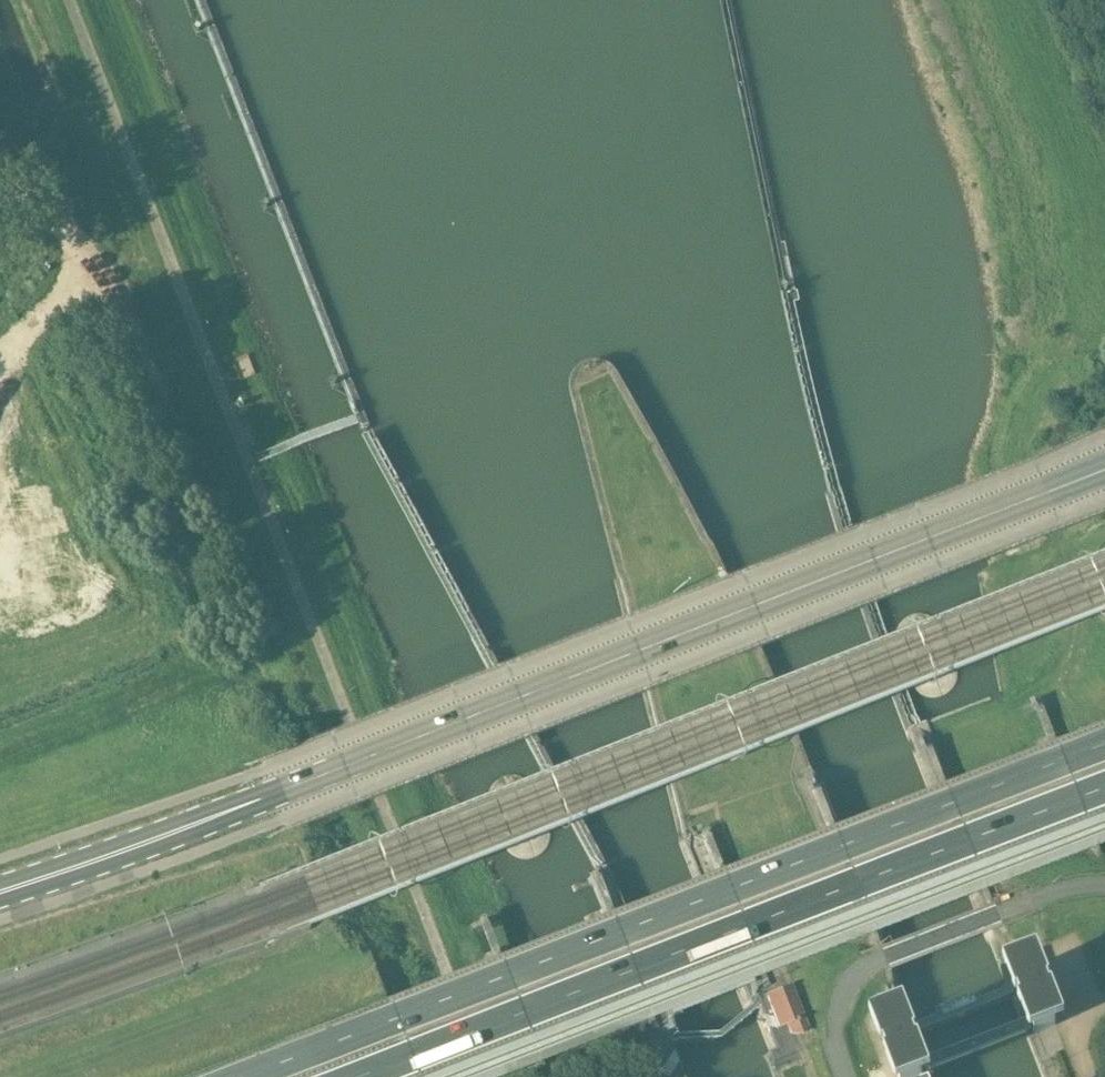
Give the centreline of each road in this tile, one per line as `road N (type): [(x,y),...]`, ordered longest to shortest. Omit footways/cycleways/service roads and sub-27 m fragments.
road 1 (secondary): [(0,893),(252,804),(1104,470)]
road 2 (motorway): [(1104,743),(246,1076)]
road 3 (motorway): [(357,1076),(1104,786)]
road 4 (unclassified): [(188,443),(93,271),(53,220),(0,176)]
road 5 (track): [(18,1076),(324,974)]
road 6 (track): [(93,271),(22,321),(0,348)]

